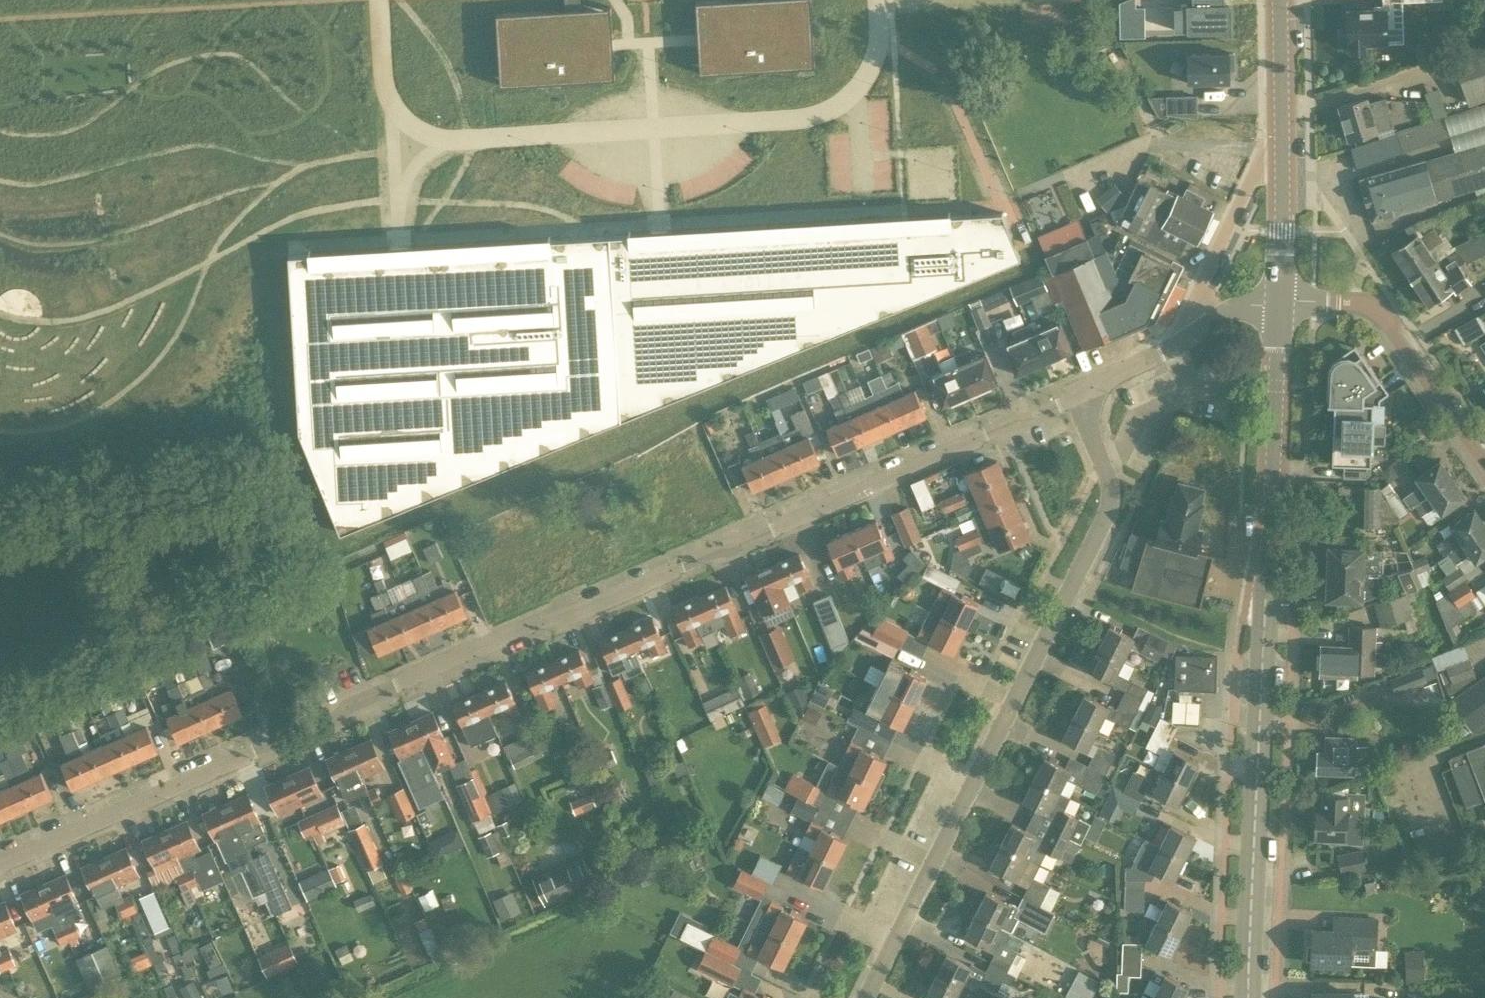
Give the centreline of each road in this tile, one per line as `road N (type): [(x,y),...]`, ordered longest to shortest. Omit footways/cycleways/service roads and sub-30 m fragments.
road 1 (residential): [(0,861),(1077,396)]
road 2 (tertiary): [(1245,997),(1280,304)]
road 3 (residential): [(864,997),(1111,510),(1113,493),(1077,396)]
road 4 (residential): [(1484,464),(1376,308),(1280,304)]
road 5 (residential): [(1202,329),(1196,299),(1252,173),(1283,160)]
road 6 (tertiary): [(1283,160),(1279,0)]
road 7 (tertiary): [(1280,304),(1283,160)]
road 8 (residential): [(1077,396),(1202,329)]

